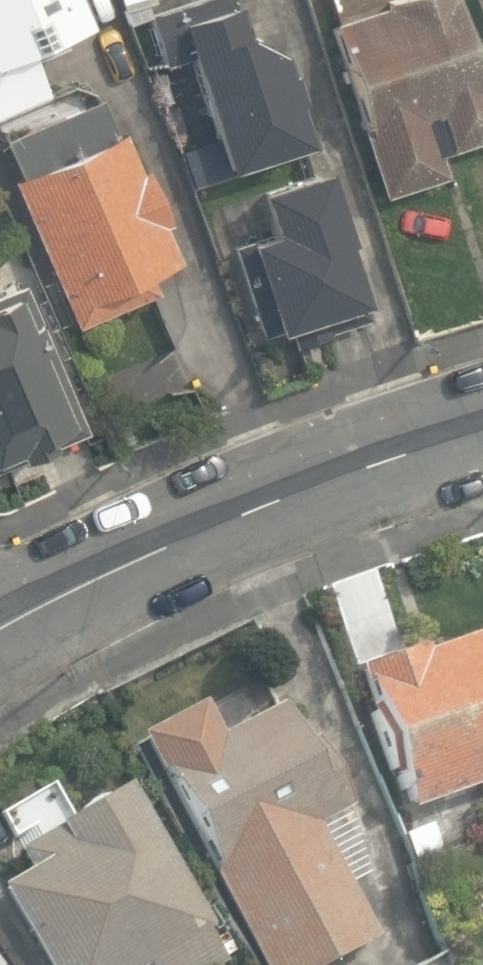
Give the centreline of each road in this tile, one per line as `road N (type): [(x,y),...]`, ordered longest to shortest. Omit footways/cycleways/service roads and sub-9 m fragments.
road 1 (residential): [(0,622),(237,514),(482,431)]

